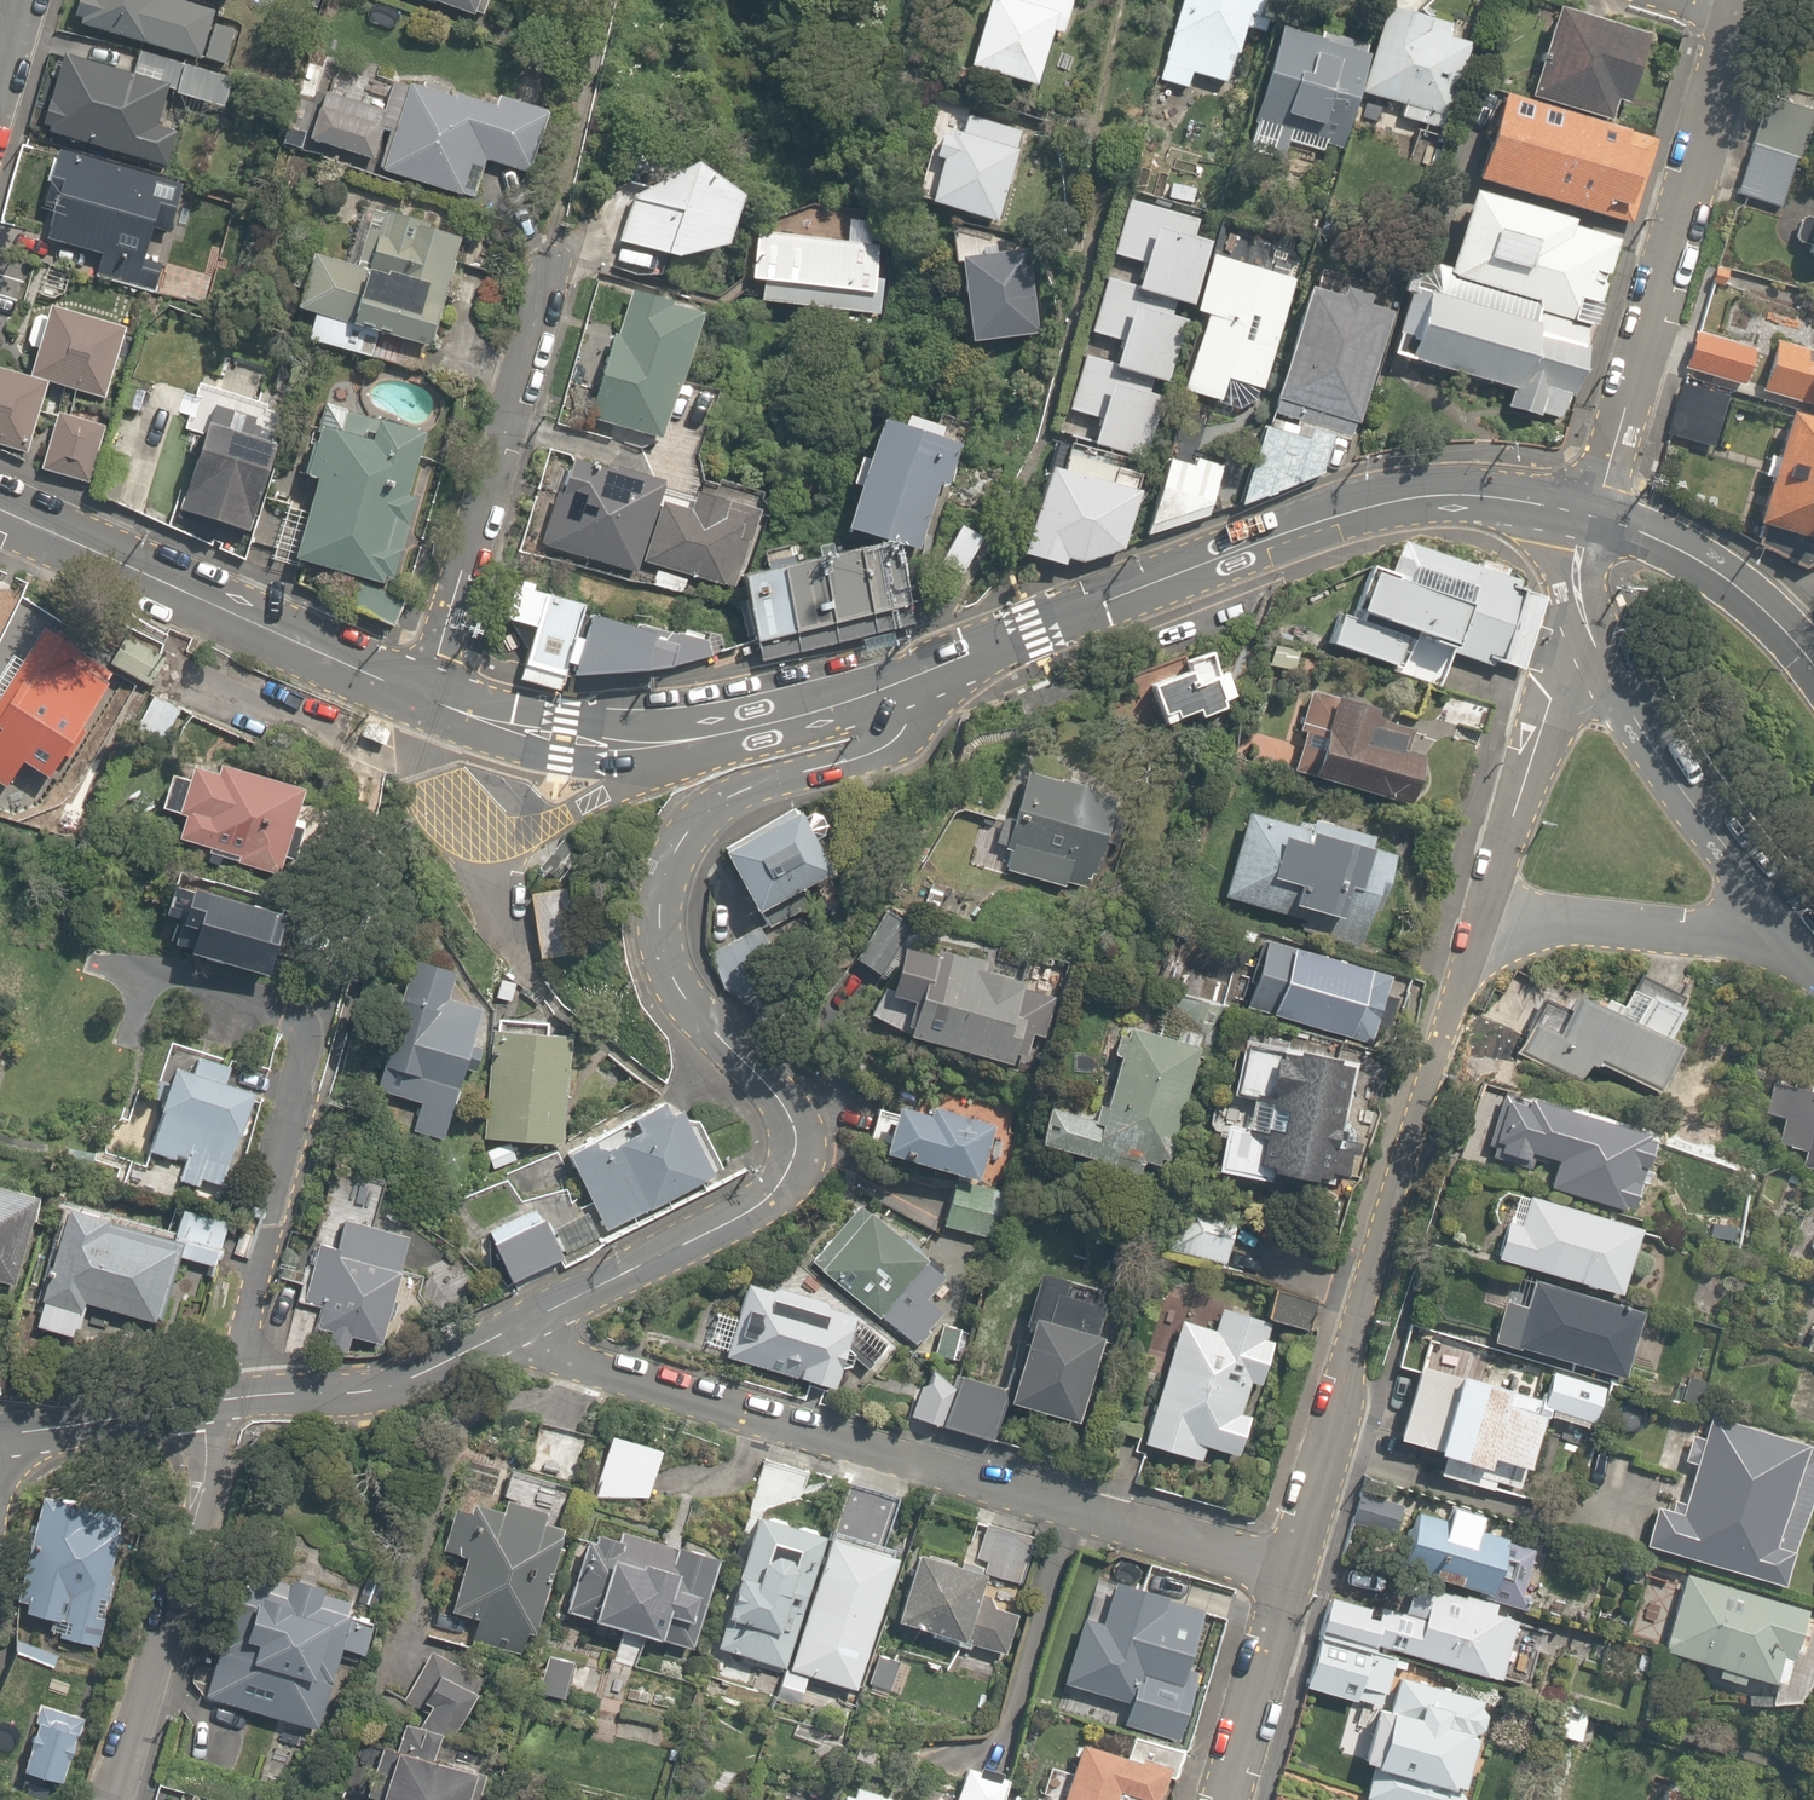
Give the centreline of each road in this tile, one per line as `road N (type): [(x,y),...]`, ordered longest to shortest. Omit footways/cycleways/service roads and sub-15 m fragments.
road 1 (residential): [(907,684),(907,723),(884,744),(733,792),(671,852),(660,917),(678,984),(788,1108),(800,1134),(793,1171),(752,1209),(526,1325)]
road 2 (residential): [(526,1325),(565,1351),(1287,1571)]
road 3 (tertiary): [(907,684),(1355,507),(1448,495),(1521,498),(1589,520)]
road 4 (residential): [(1287,1571),(1476,914)]
road 5 (residential): [(229,1396),(353,861)]
road 6 (residential): [(1589,520),(1733,16)]
road 7 (tertiary): [(406,687),(511,724),(613,748),(700,736),(907,684)]
road 8 (residential): [(556,252),(406,687)]
road 9 (tertiary): [(0,511),(406,687)]
road 10 (residential): [(117,1799),(212,1483),(229,1396)]
road 11 (residential): [(1589,648),(1632,723),(1782,913)]
road 12 (residential): [(1476,914),(1741,932),(1782,913)]
road 13 (residential): [(526,1325),(360,1391),(229,1396)]
road 14 (residential): [(1476,914),(1548,699),(1589,648)]
road 15 (tertiary): [(1589,520),(1697,563),(1770,613),(1813,663)]
road 16 (residential): [(1220,1799),(1287,1571)]
road 17 (residential): [(229,1396),(0,1431)]
road 18 (residential): [(1589,520),(1579,548),(1589,648)]

